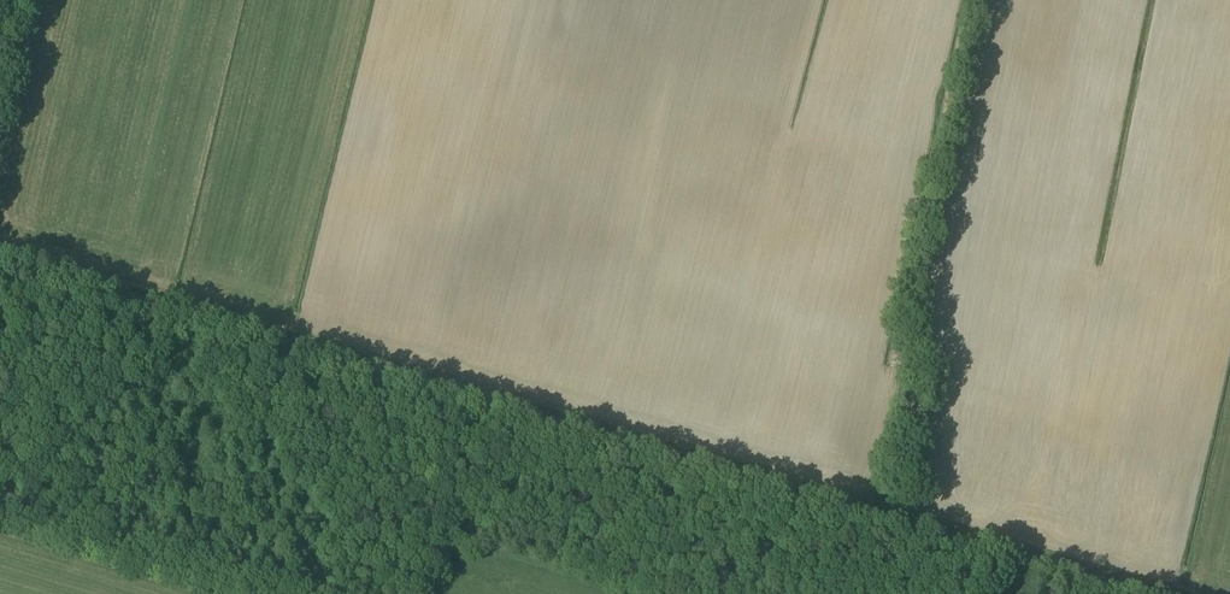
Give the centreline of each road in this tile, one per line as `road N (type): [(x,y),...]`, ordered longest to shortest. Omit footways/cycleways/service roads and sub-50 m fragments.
road 1 (track): [(893,526),(925,377),(904,350),(976,0)]
road 2 (track): [(0,517),(249,593)]

